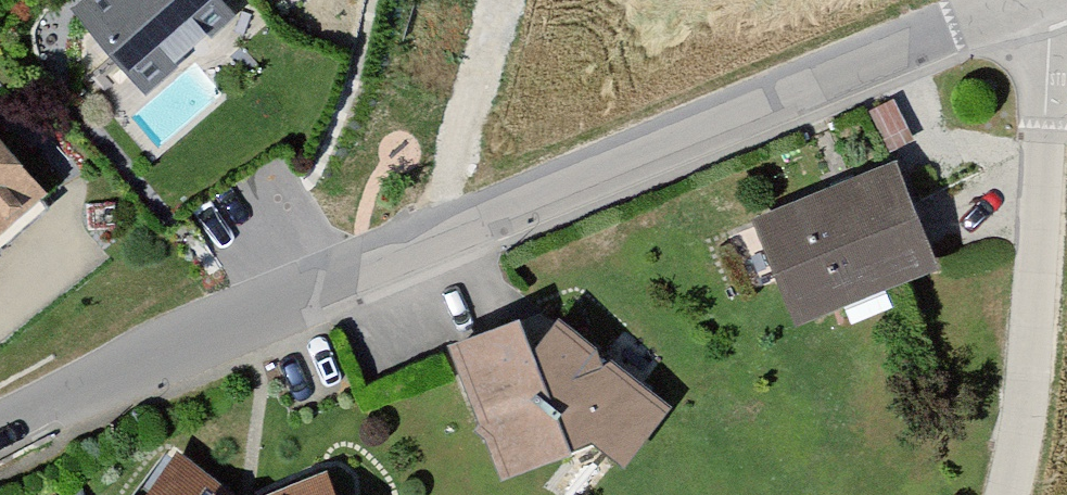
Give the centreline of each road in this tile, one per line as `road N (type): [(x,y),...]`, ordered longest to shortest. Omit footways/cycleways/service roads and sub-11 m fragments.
road 1 (residential): [(0,435),(440,235),(1020,0)]
road 2 (residential): [(1038,0),(1039,229),(1026,396),(1006,494)]
road 3 (track): [(440,235),(507,0)]

